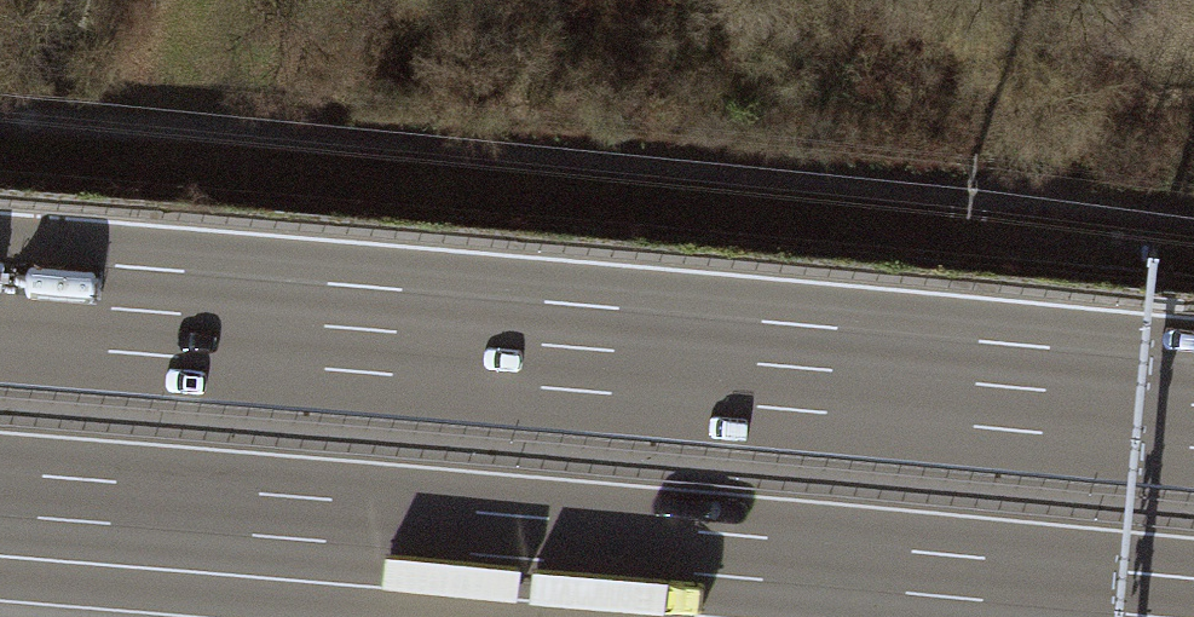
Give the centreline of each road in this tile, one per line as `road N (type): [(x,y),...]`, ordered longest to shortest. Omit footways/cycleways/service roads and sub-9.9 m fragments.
road 1 (motorway): [(1193,405),(0,300)]
road 2 (motorway): [(0,495),(763,580)]
road 3 (motorway): [(0,580),(321,606),(763,580)]
road 4 (motorway): [(763,580),(1153,616)]

